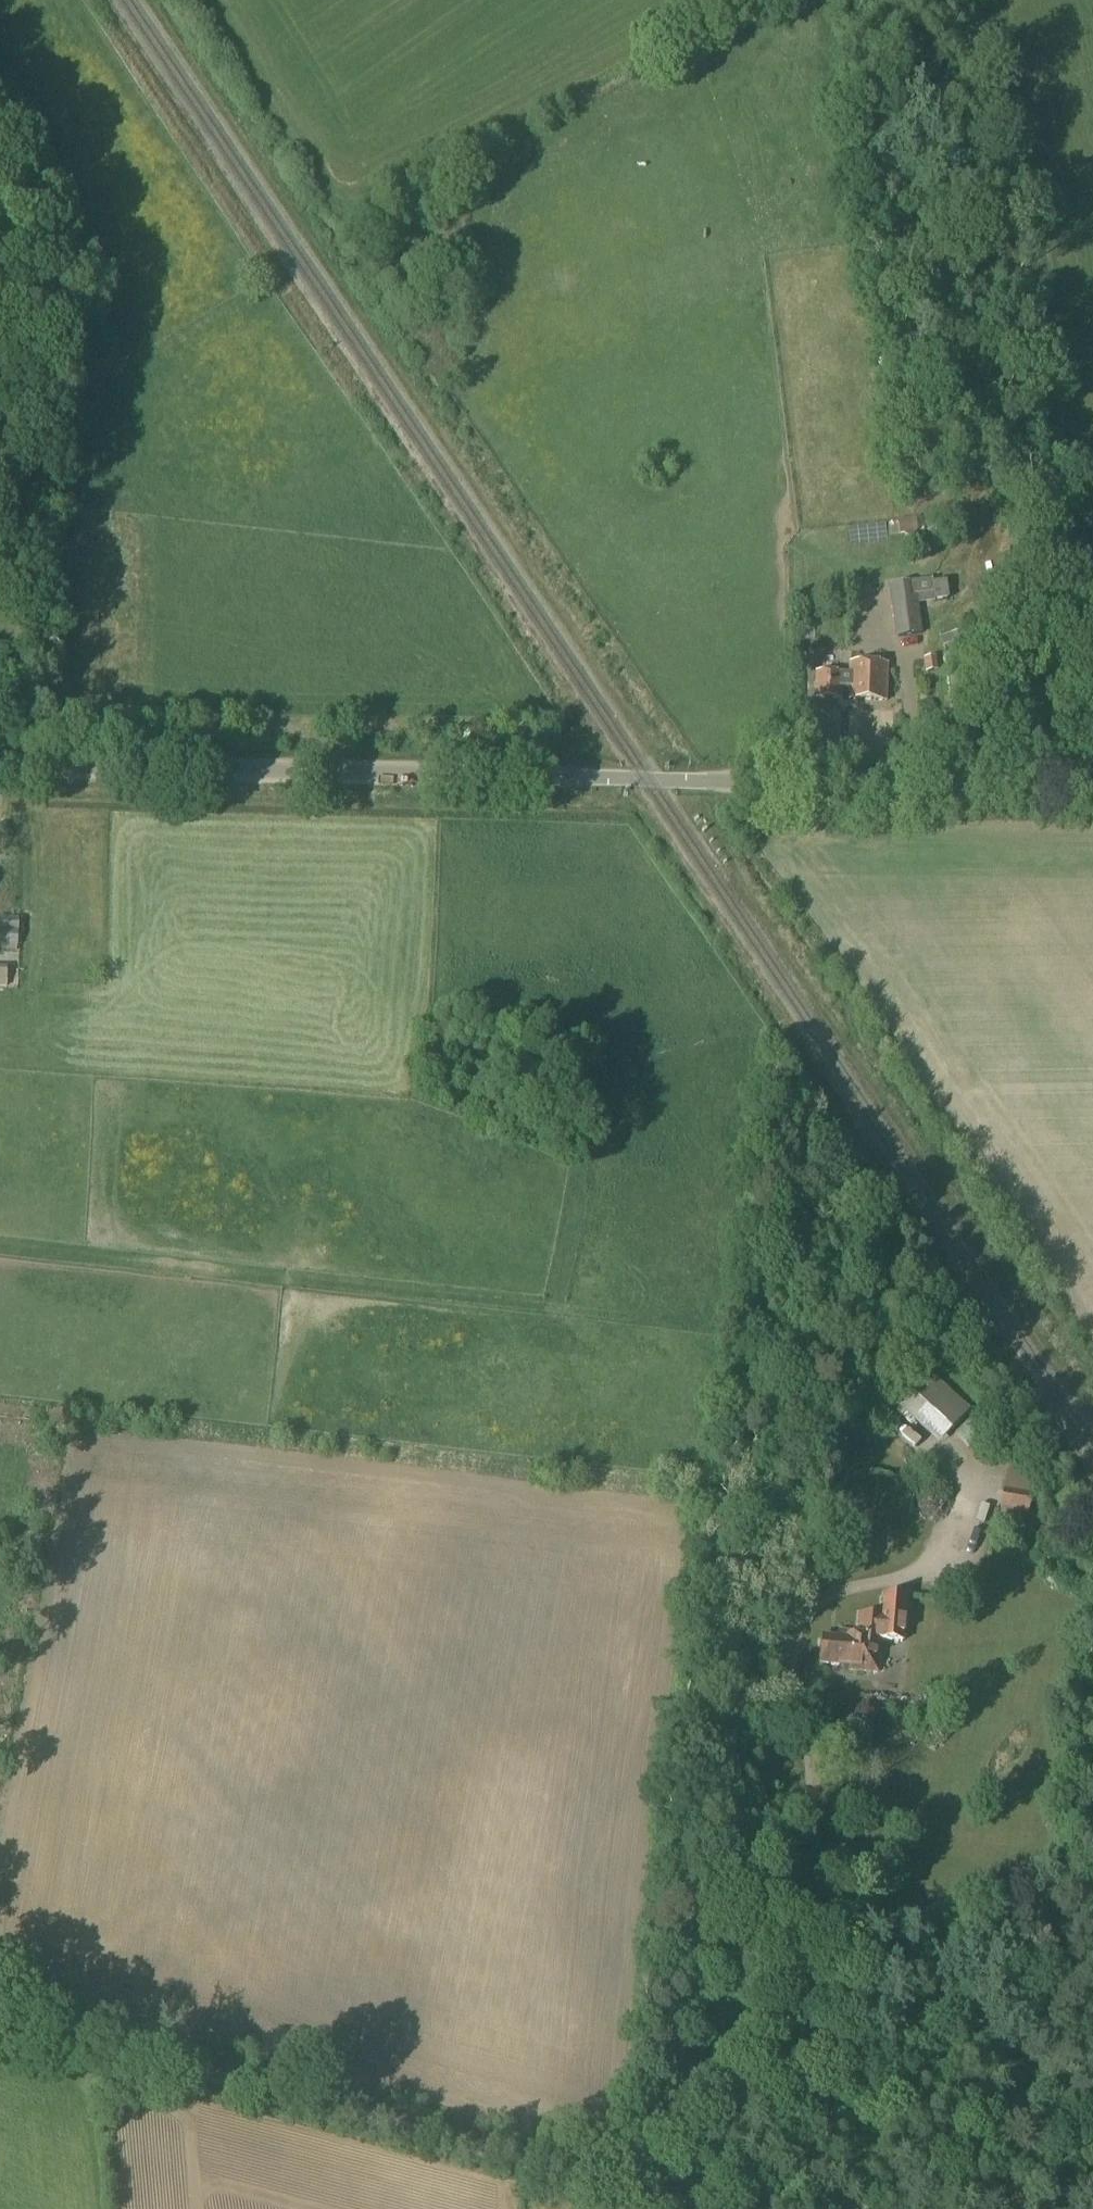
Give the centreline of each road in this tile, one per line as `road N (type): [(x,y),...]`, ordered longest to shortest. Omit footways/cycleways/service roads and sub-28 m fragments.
road 1 (unclassified): [(0,767),(1092,788)]
road 2 (unclassified): [(612,2187),(0,2022)]

